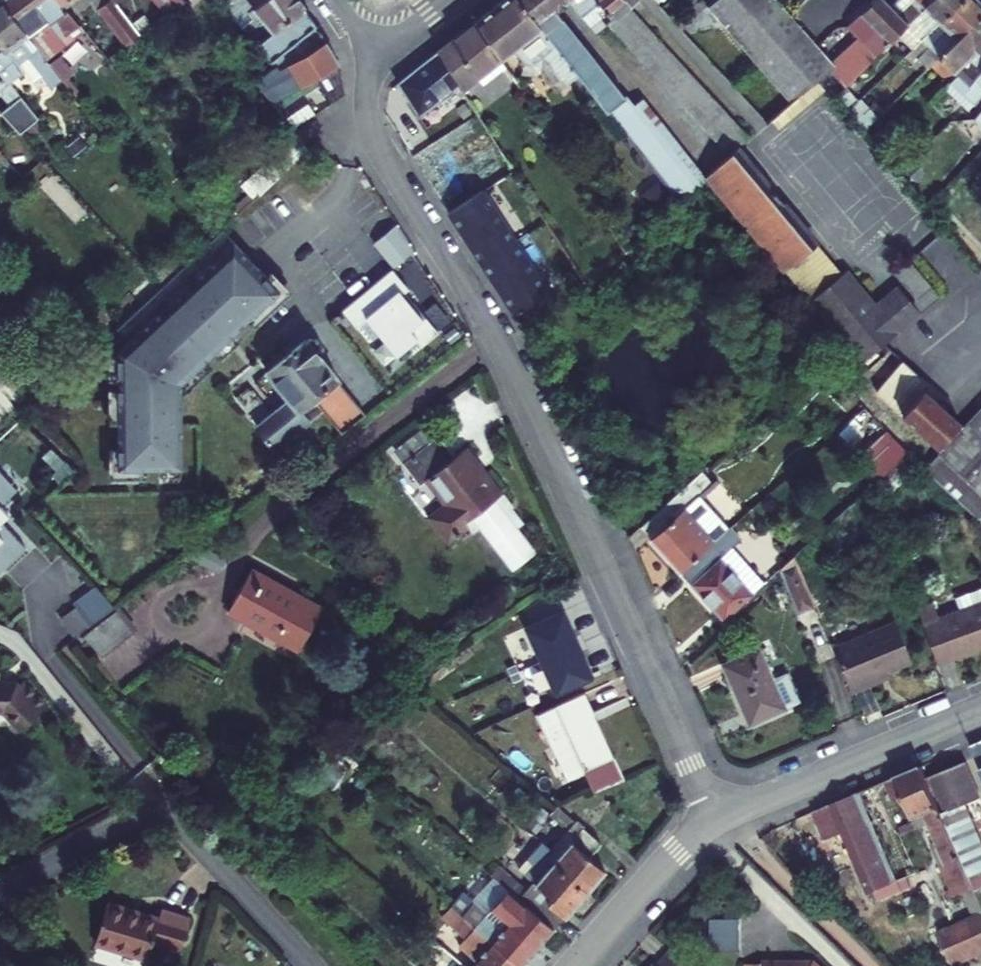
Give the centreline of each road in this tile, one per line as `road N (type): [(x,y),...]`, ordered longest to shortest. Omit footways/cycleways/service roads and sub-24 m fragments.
road 1 (residential): [(375,60),(370,133),(497,341),(715,820)]
road 2 (residential): [(0,891),(132,818),(162,812),(313,965)]
road 3 (residential): [(980,708),(715,820)]
road 4 (residential): [(715,820),(678,849),(573,965)]

